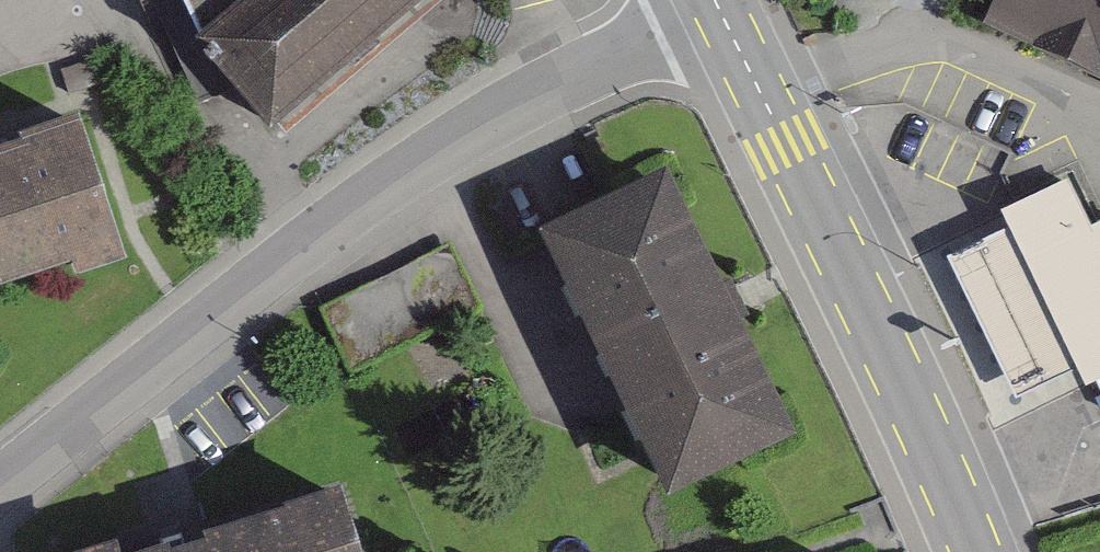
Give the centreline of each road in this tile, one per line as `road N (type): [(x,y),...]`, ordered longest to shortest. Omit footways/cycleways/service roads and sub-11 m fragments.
road 1 (residential): [(0,475),(320,232),(550,88),(715,0)]
road 2 (primary): [(715,0),(976,551)]
road 3 (residential): [(715,0),(931,38),(1099,111)]

